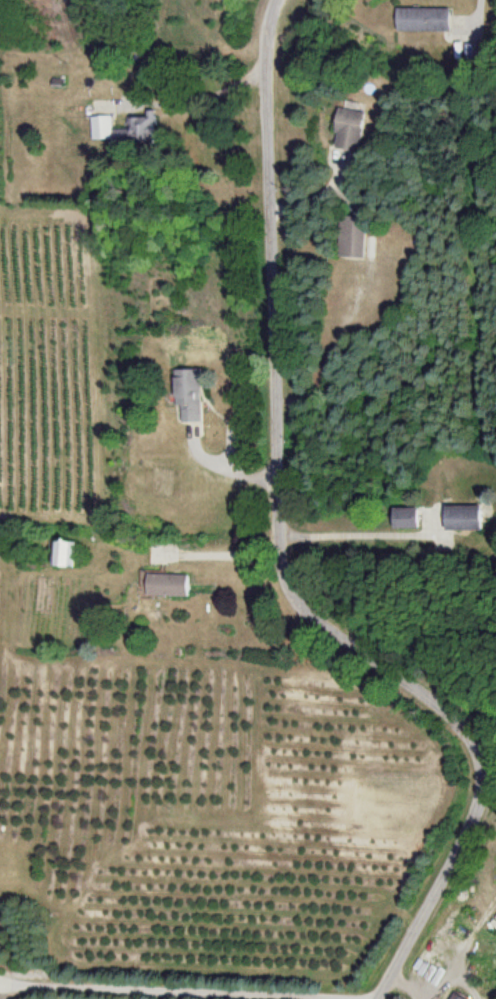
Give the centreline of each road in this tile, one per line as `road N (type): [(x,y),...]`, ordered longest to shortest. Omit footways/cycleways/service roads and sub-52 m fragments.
road 1 (residential): [(374,998),(465,834),(482,780),(467,735),(300,610),(274,569),(266,513),(266,59),(276,0)]

